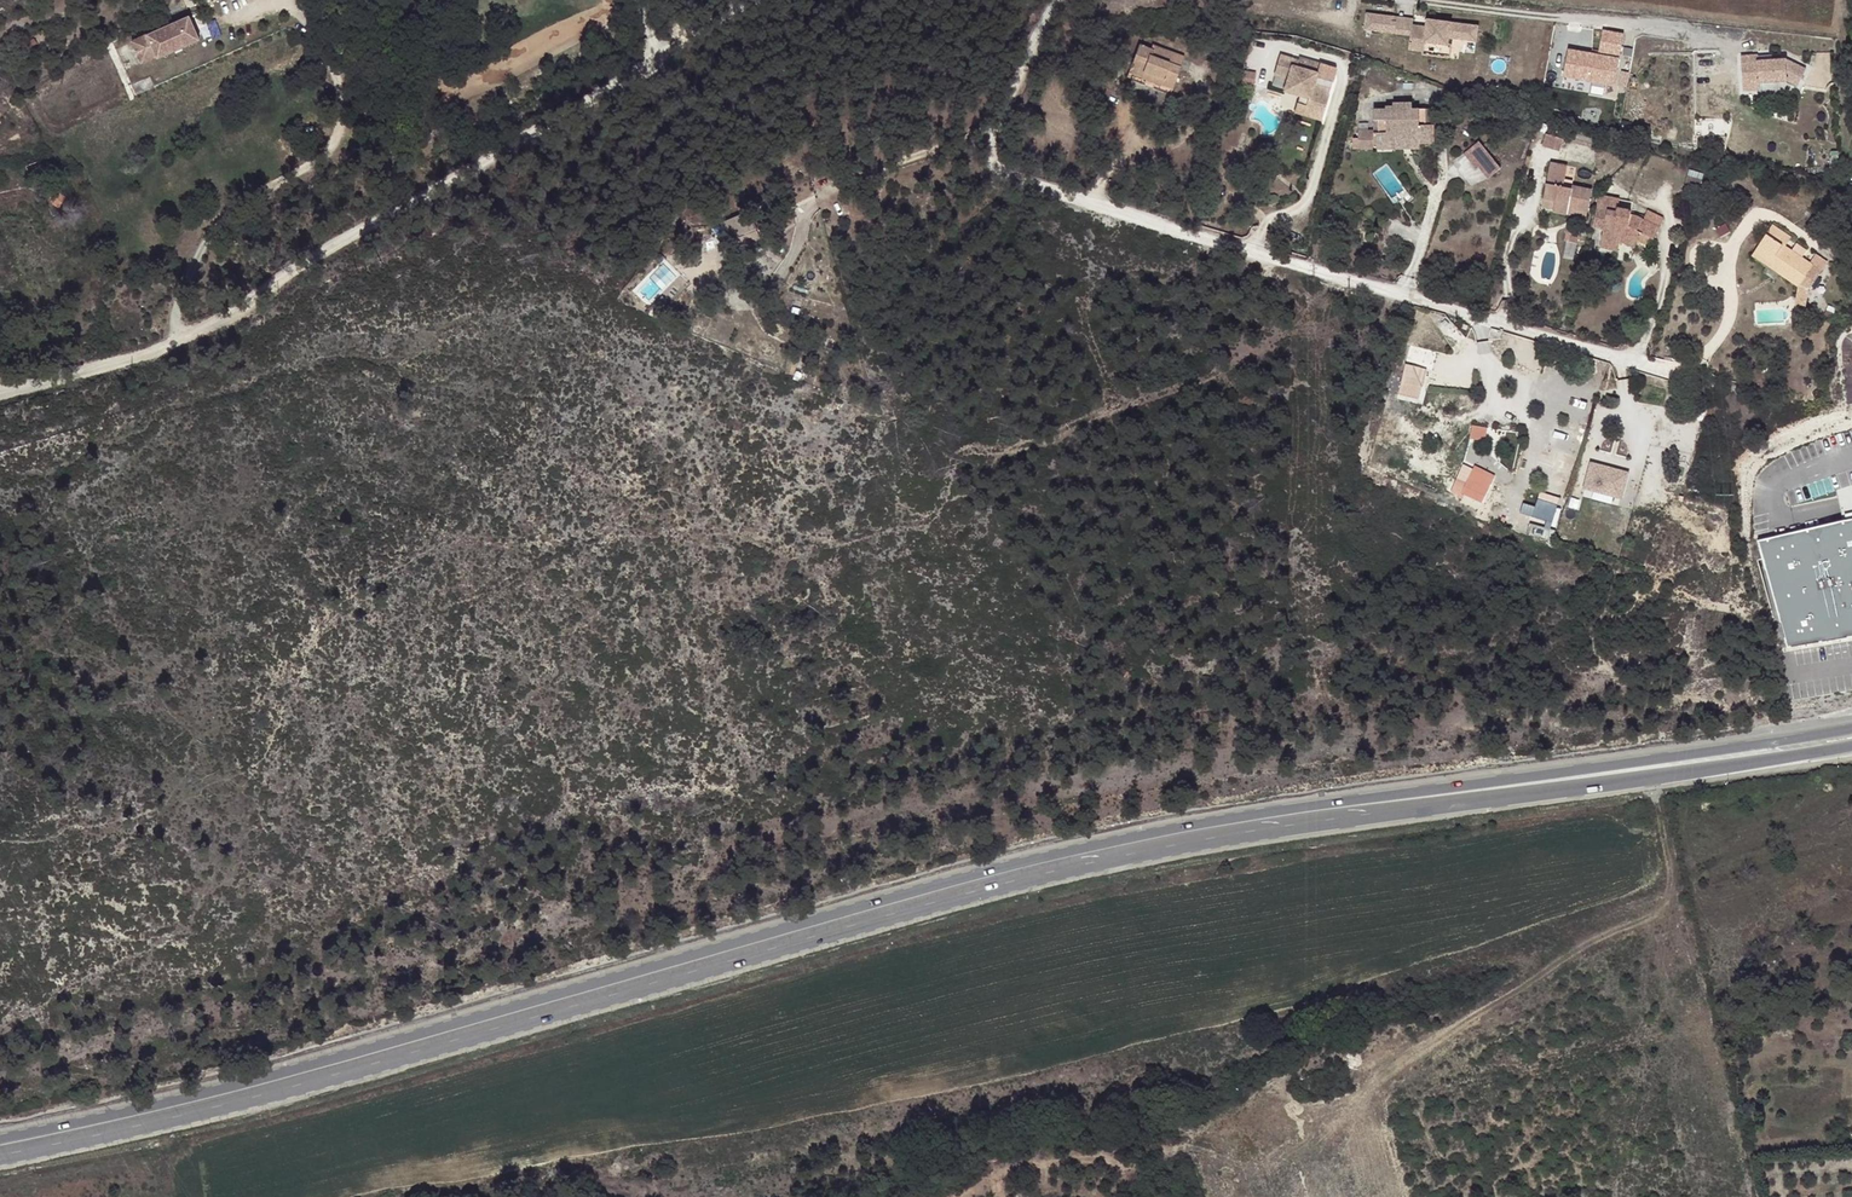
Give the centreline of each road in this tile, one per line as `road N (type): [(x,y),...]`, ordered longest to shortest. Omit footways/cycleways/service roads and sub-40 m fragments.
road 1 (secondary): [(1851,730),(1170,825),(984,868),(266,1076),(0,1137)]
road 2 (secondary): [(0,1154),(231,1104),(972,891),(1189,844),(1851,746)]
road 3 (unclassified): [(0,393),(232,316),(324,246),(574,116),(761,0)]
road 4 (residential): [(986,136),(1000,170),(1092,202),(1638,362)]
road 5 (unclassified): [(1403,0),(1745,42)]
road 6 (residential): [(986,136),(822,194)]
road 7 (residential): [(1053,0),(986,136)]

